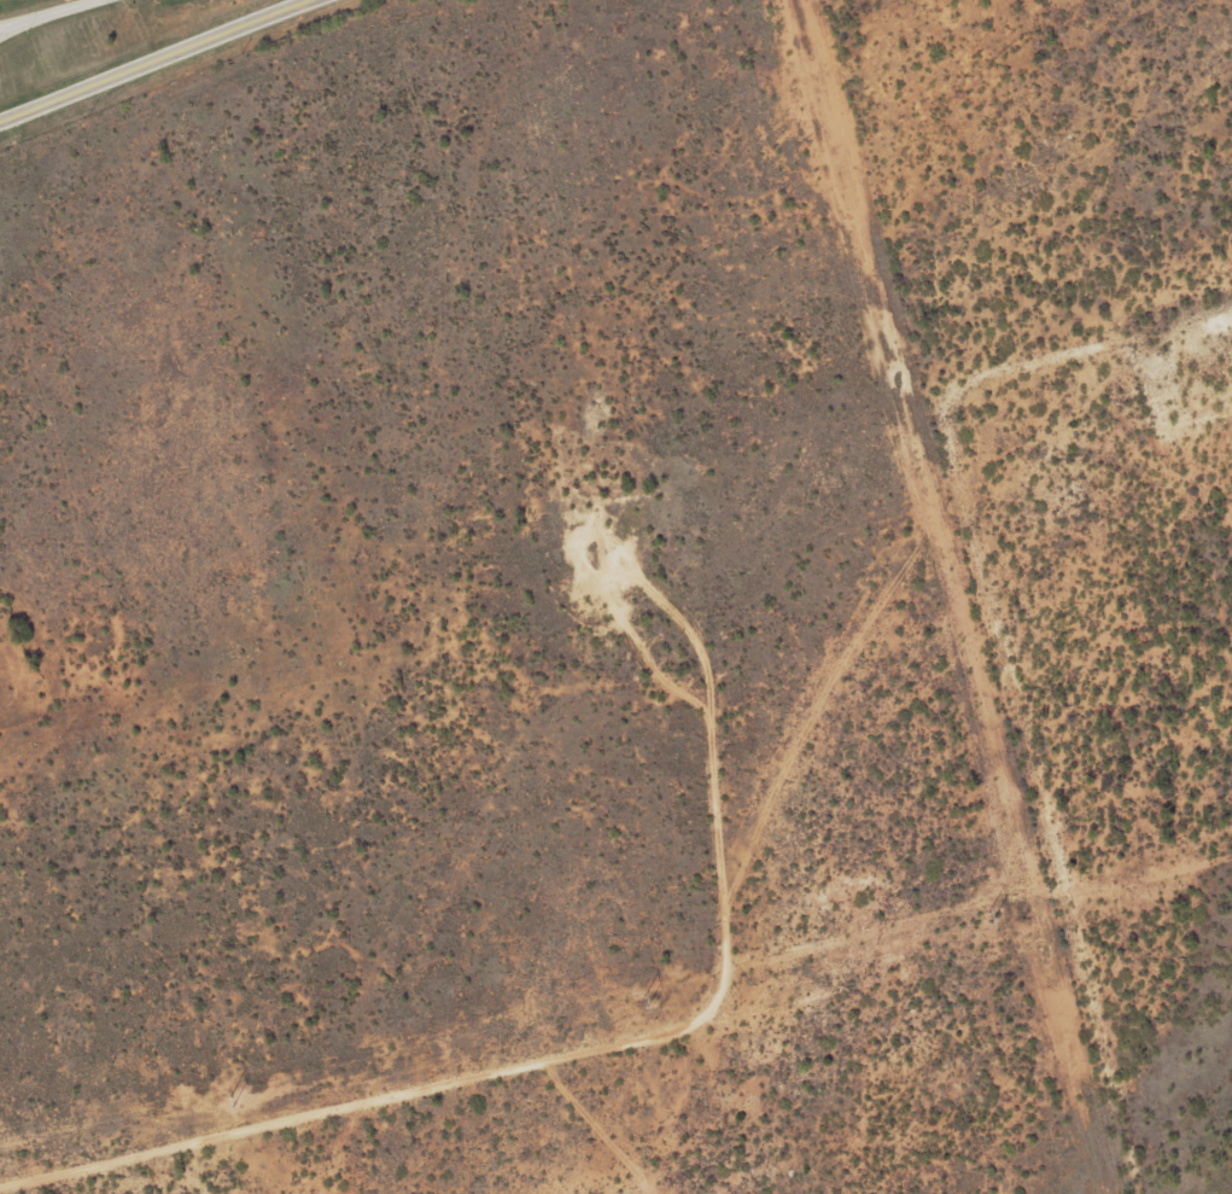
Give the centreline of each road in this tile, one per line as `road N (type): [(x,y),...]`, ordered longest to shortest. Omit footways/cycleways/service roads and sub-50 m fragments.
road 1 (tertiary): [(0,115),(298,0)]

